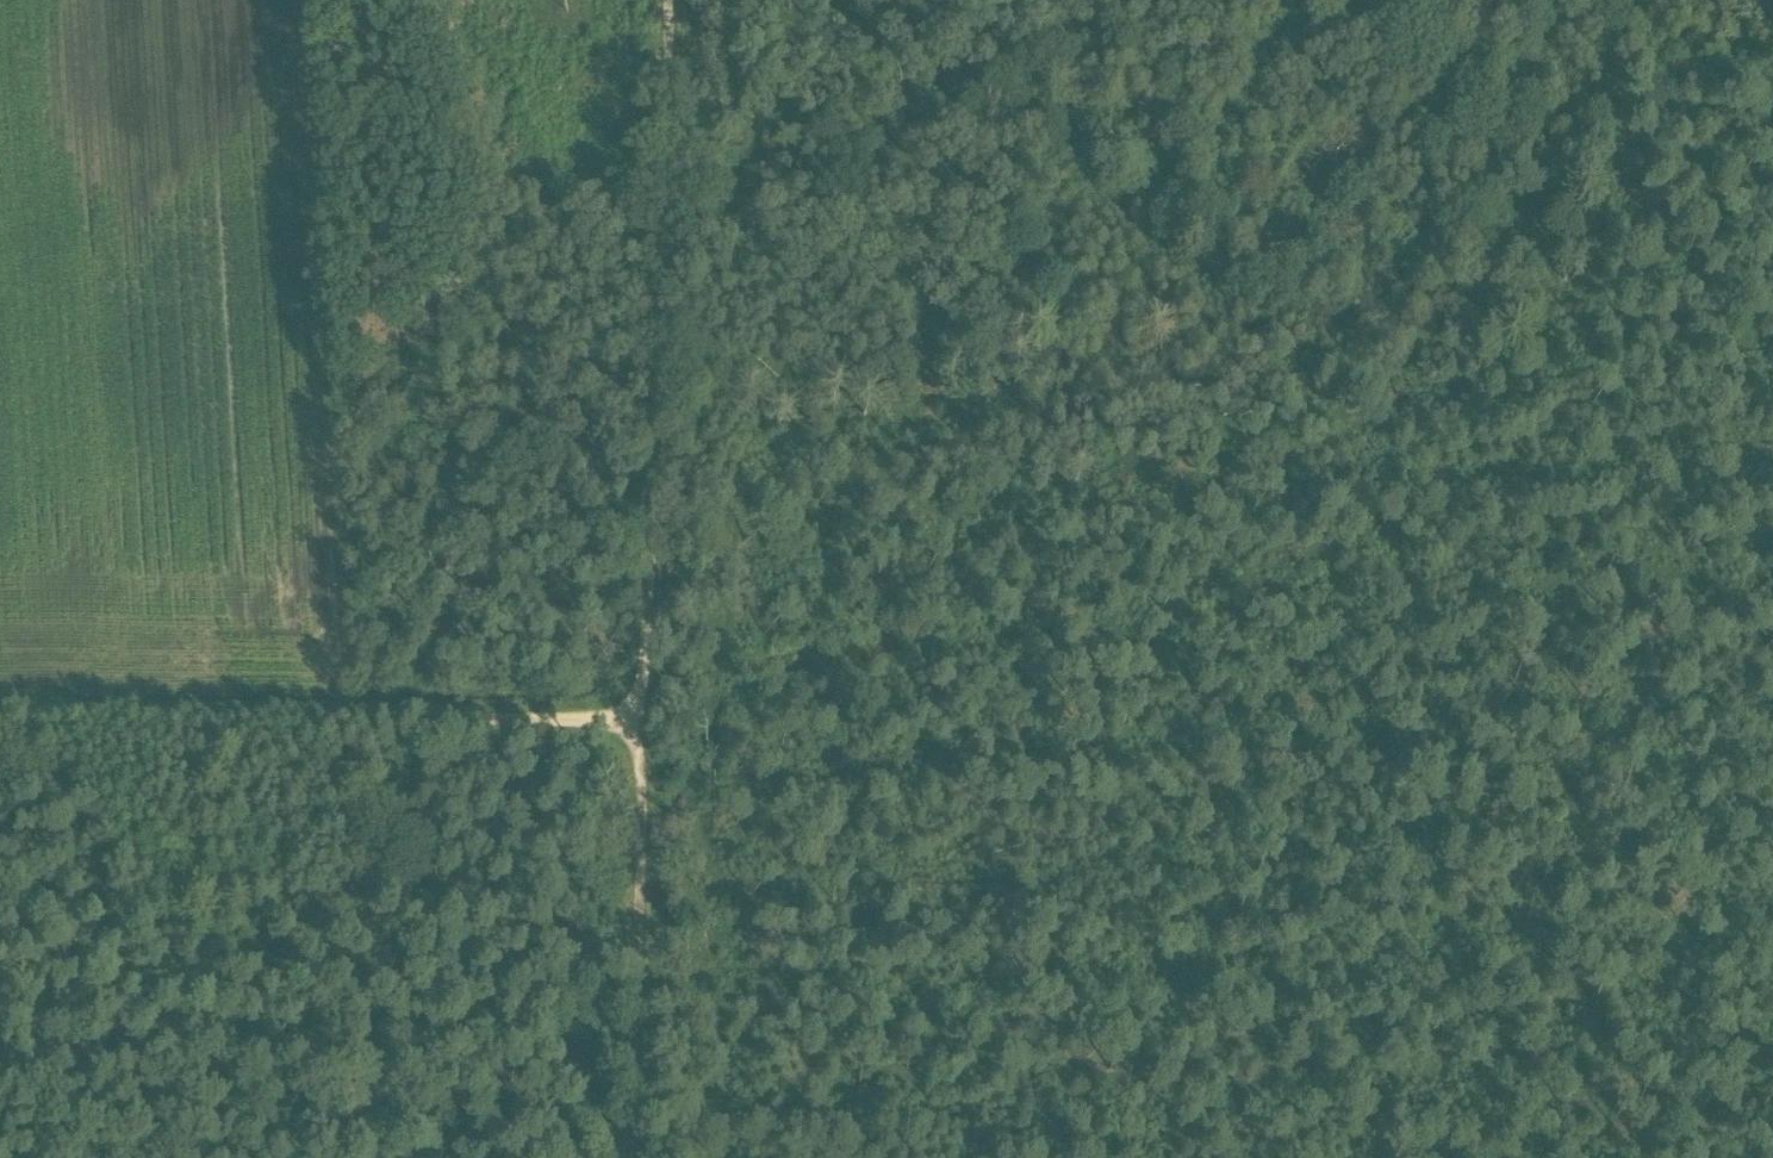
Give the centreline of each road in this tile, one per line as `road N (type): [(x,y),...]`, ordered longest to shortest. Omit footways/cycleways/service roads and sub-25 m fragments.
road 1 (unclassified): [(652,686),(0,697)]

